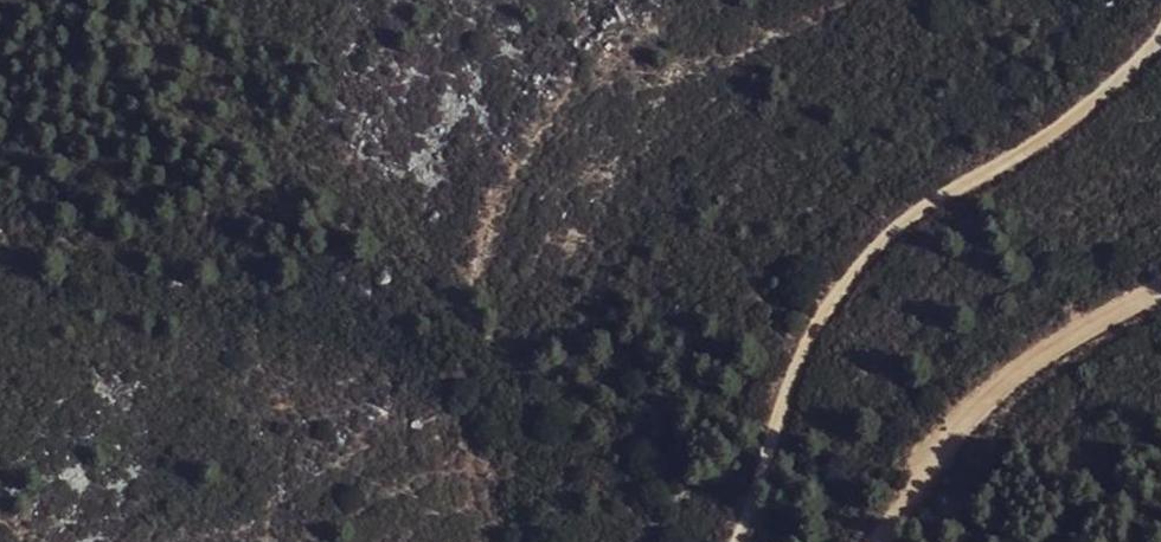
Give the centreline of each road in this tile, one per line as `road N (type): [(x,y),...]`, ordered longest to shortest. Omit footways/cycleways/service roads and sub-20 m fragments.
road 1 (track): [(1160,34),(1096,100),(883,238),(808,336),(738,541)]
road 2 (track): [(882,541),(953,442),(1010,382),(1160,292)]

